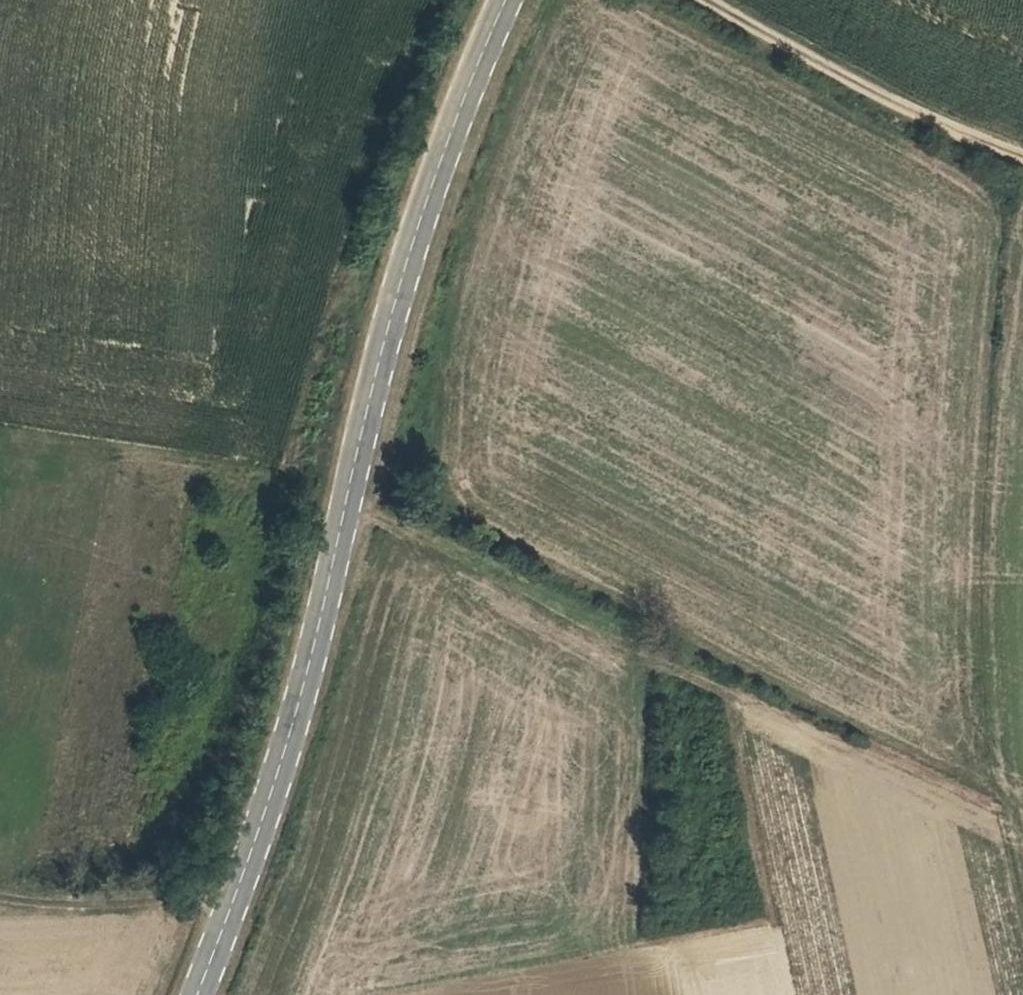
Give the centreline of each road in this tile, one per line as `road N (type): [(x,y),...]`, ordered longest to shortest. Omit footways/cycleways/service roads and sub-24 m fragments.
road 1 (tertiary): [(202,994),(316,643),(421,220),(504,0)]
road 2 (track): [(709,0),(920,112),(1022,155)]

